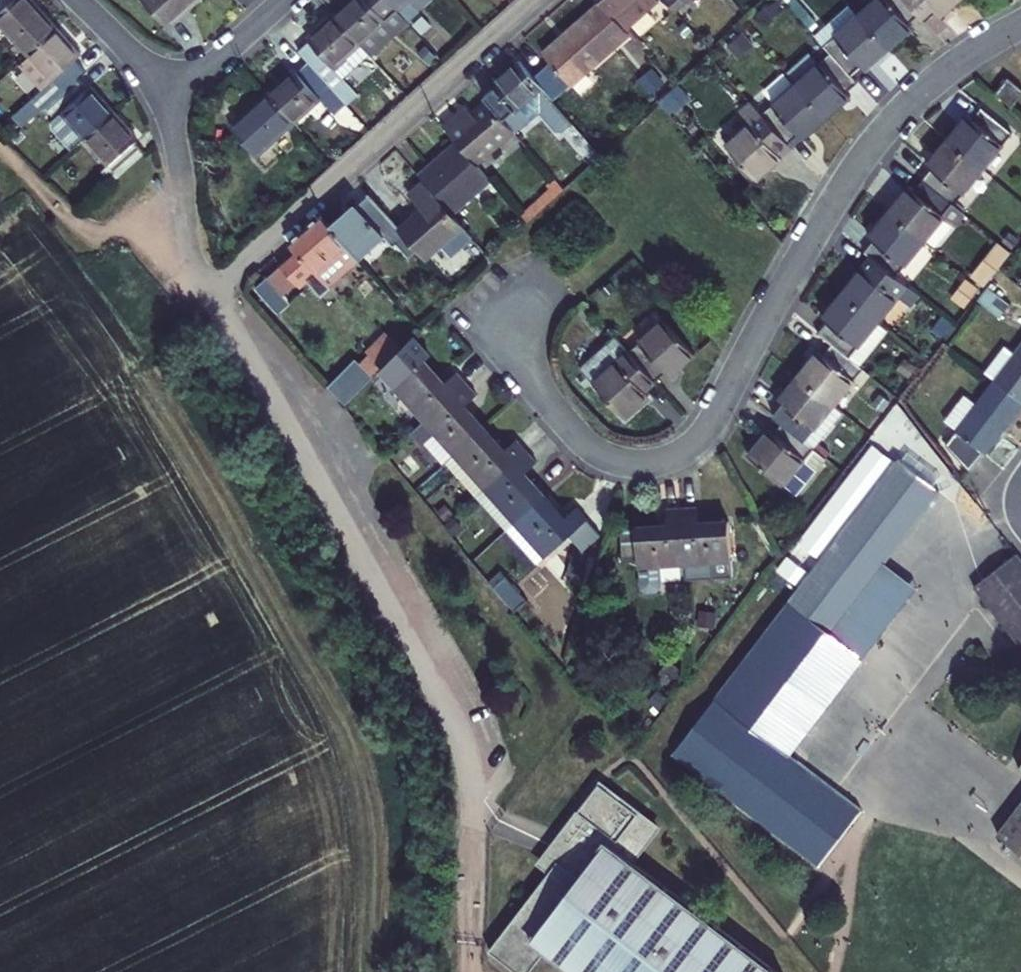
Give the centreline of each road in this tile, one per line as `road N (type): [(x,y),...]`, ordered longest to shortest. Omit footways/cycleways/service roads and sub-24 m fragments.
road 1 (residential): [(521,288),(526,366),(569,428),(616,460),(676,458),(711,428),(825,217),(881,137),(939,76),(1020,23)]
road 2 (unclassified): [(474,802),(457,724),(250,355),(207,296)]
road 3 (residential): [(207,296),(533,0)]
road 4 (residential): [(157,89),(176,143),(191,265),(207,296)]
road 5 (residential): [(157,89),(223,57),(288,0)]

